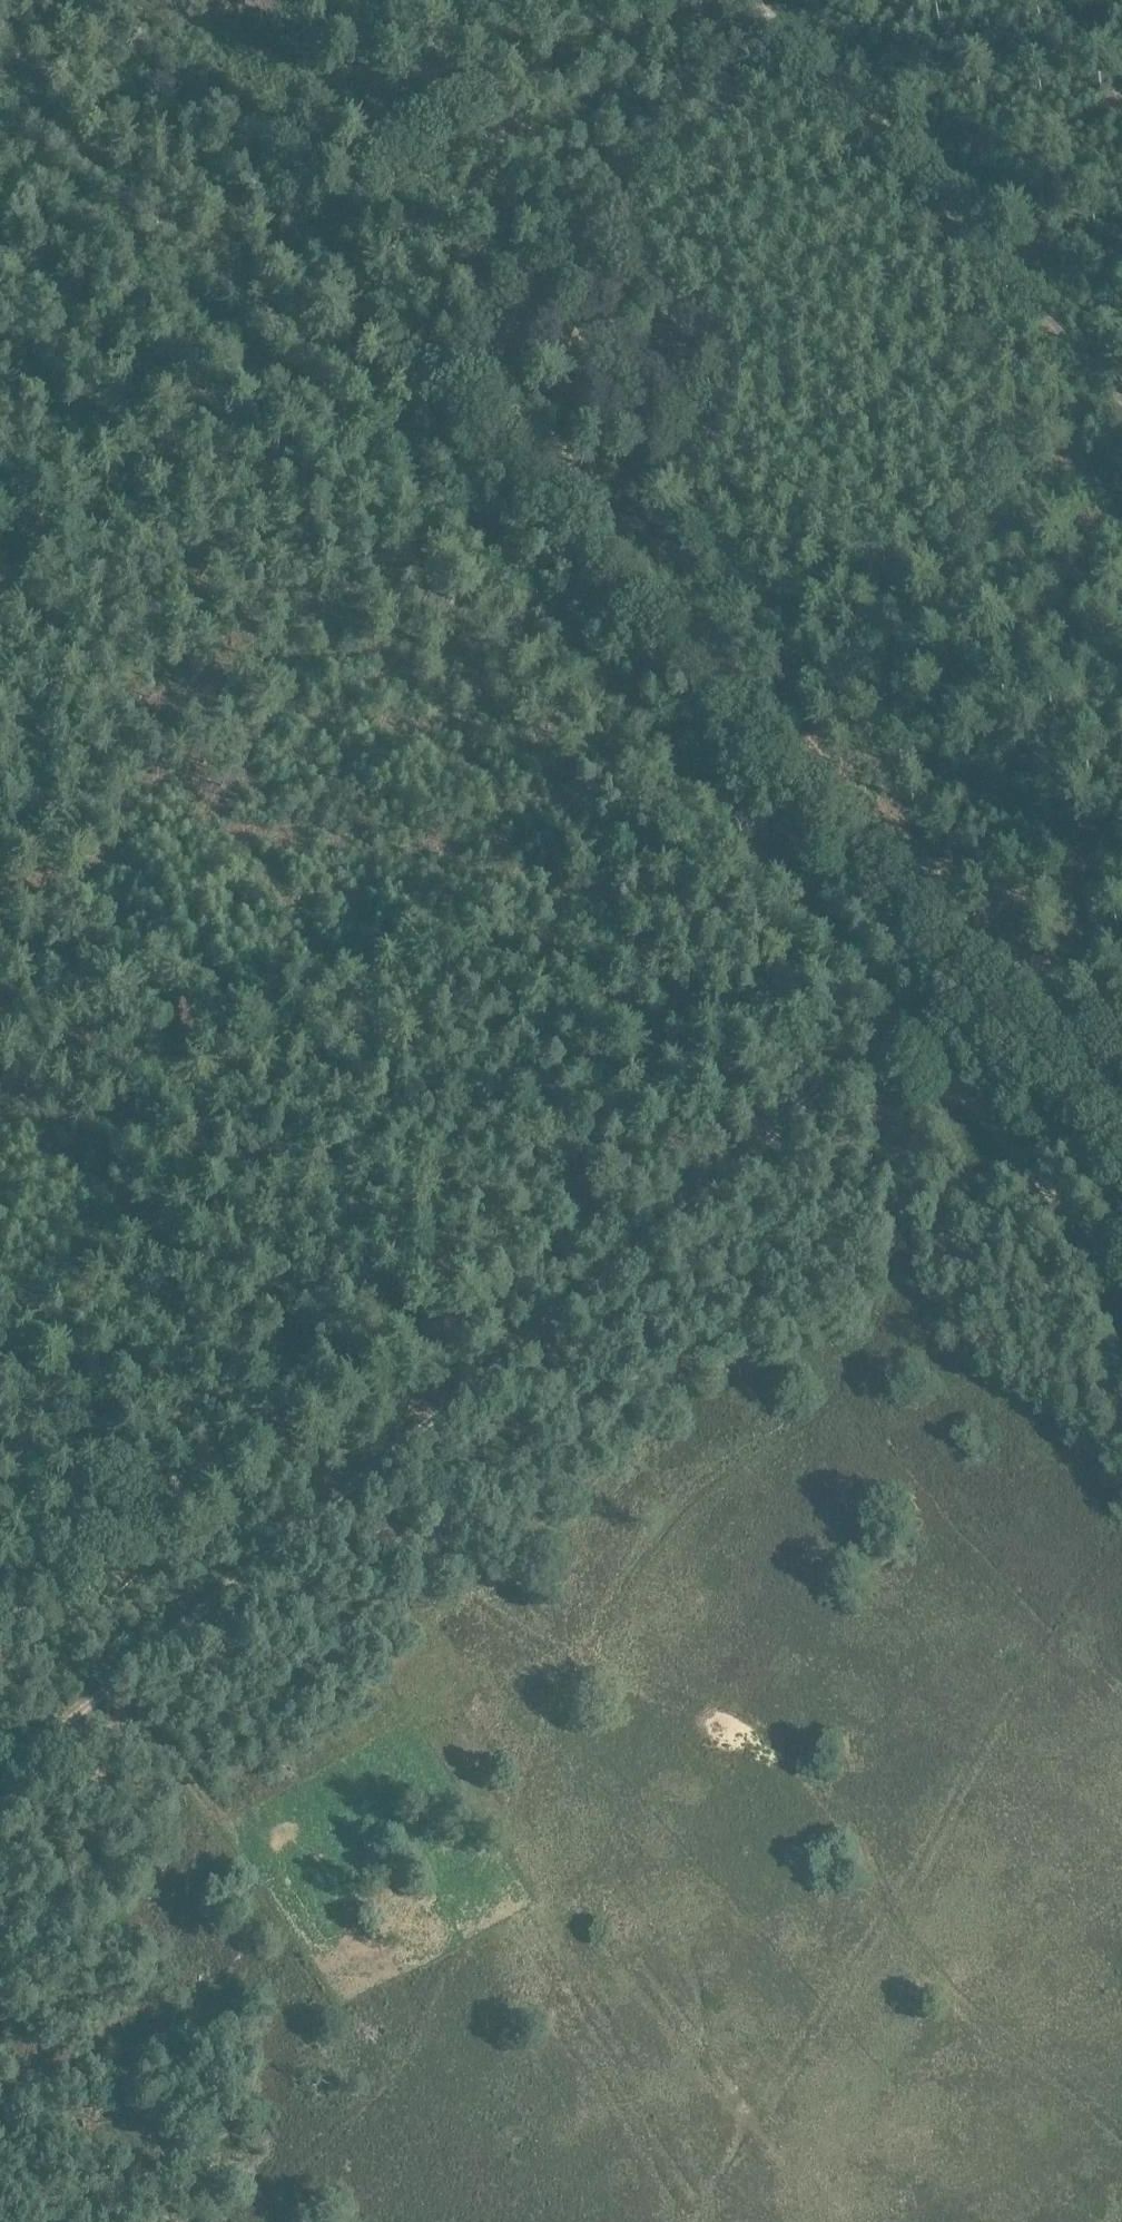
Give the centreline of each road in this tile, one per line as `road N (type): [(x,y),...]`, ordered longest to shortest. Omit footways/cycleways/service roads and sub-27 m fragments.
road 1 (track): [(931,988),(745,1159),(0,1775)]
road 2 (track): [(416,482),(476,537),(874,979),(1121,1279)]
road 3 (track): [(0,133),(262,363),(416,482)]
road 4 (track): [(760,0),(1121,400)]
road 5 (track): [(60,0),(407,397)]
road 6 (track): [(731,0),(640,123),(447,359),(407,397)]
road 7 (track): [(0,597),(262,363)]

